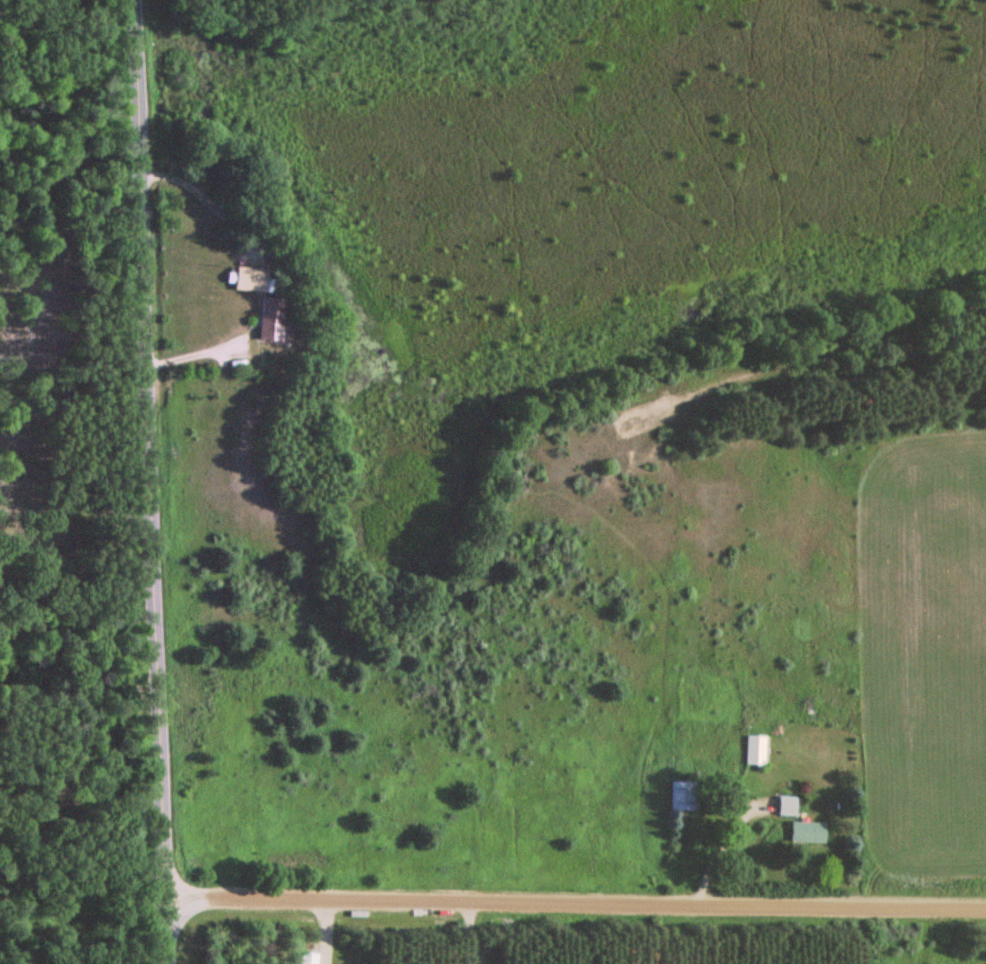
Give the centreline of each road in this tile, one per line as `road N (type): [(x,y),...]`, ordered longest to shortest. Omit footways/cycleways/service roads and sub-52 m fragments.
road 1 (tertiary): [(171,963),(133,0)]
road 2 (residential): [(985,908),(170,902)]

